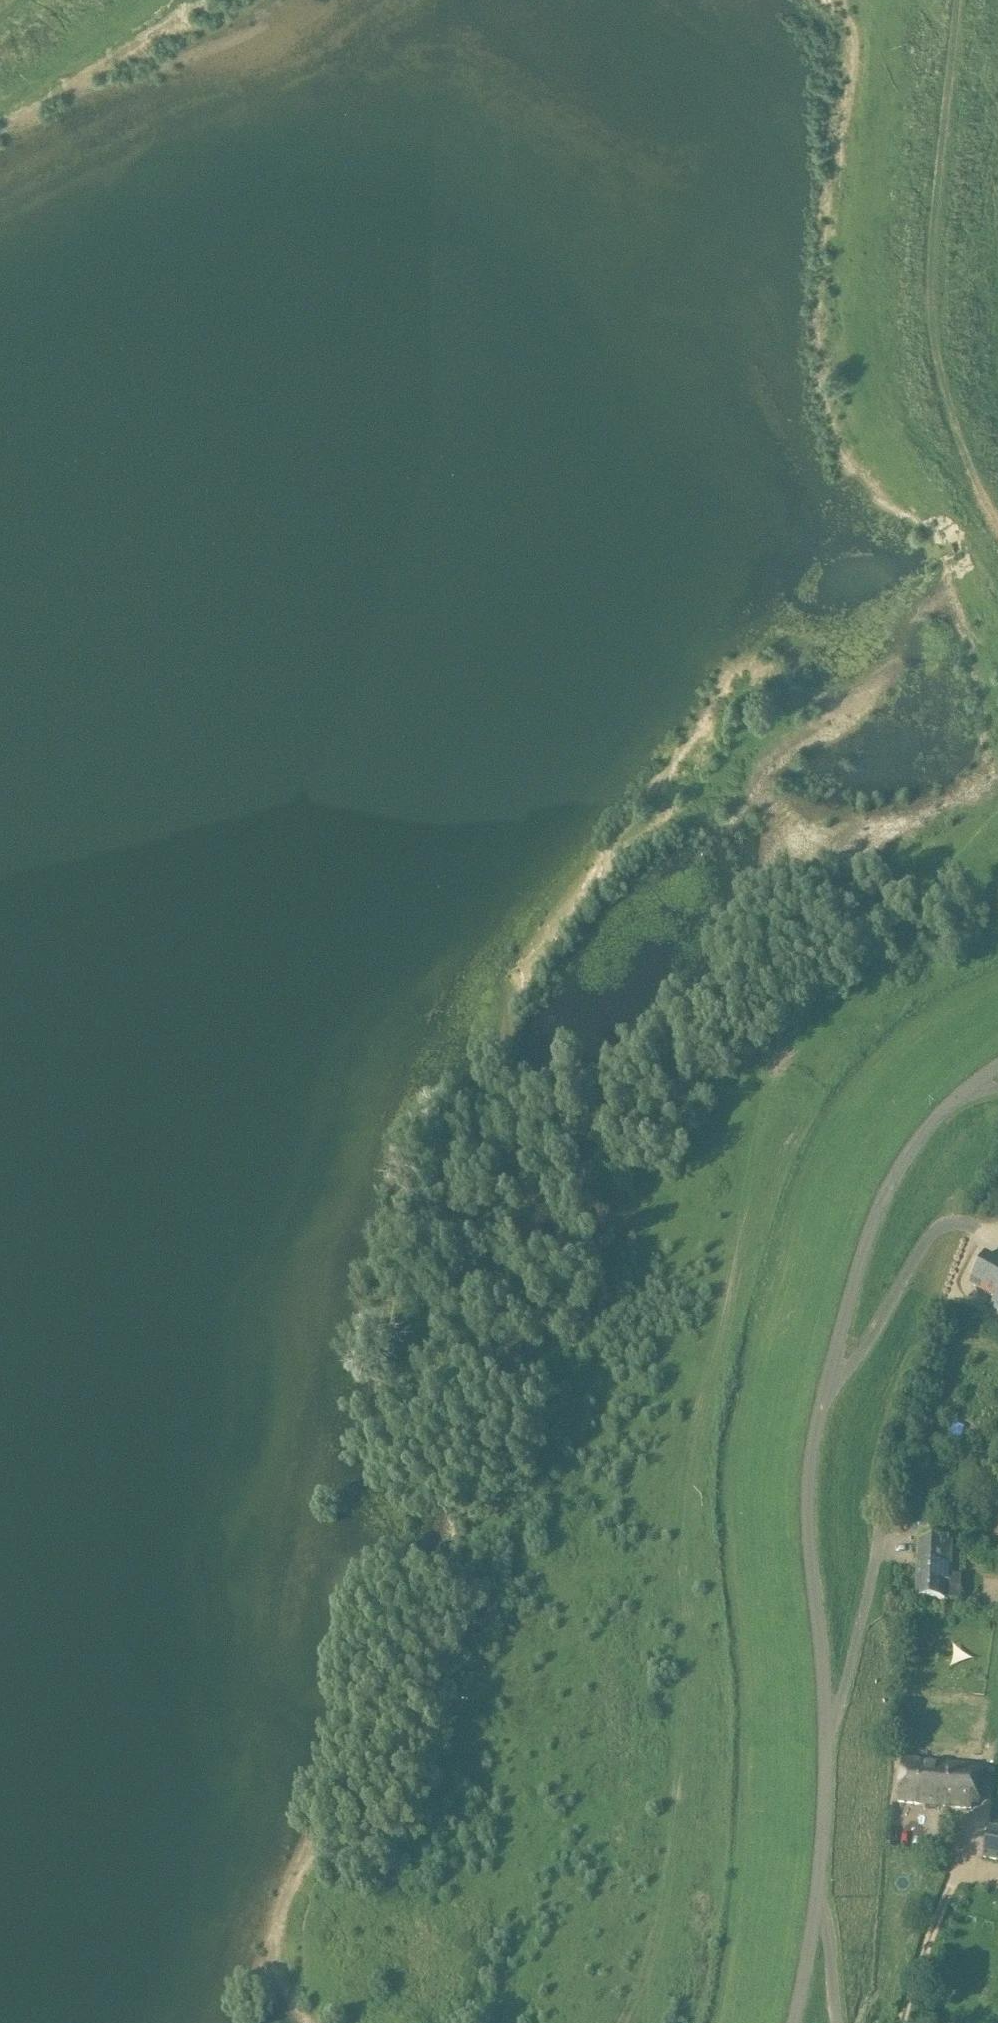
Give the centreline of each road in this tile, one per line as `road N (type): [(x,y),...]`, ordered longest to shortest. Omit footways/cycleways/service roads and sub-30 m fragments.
road 1 (unclassified): [(997,1065),(940,1115),(884,1196),(816,1423),(809,1514),(826,1780),(817,1899)]
road 2 (track): [(997,529),(961,444),(935,337),(936,244),(962,0)]
road 3 (unclassified): [(794,2022),(817,1899)]
road 4 (unclassified): [(817,1899),(838,2022)]

